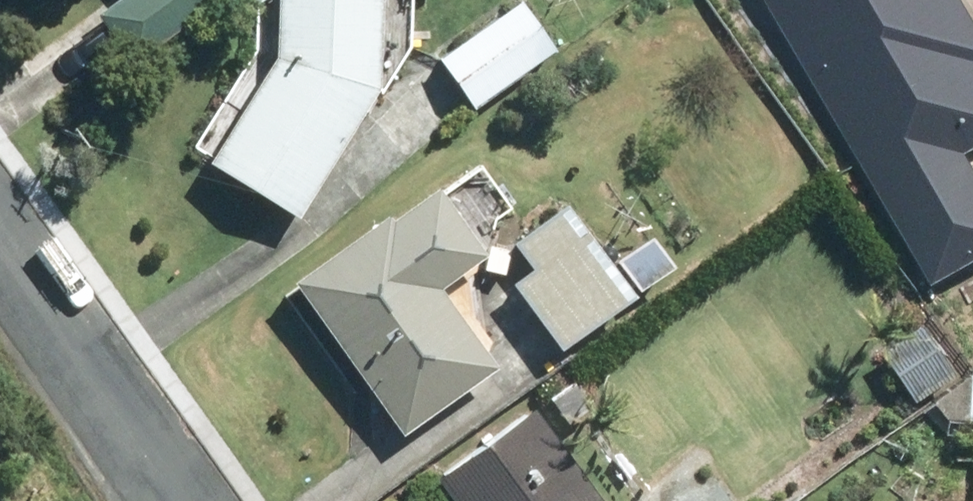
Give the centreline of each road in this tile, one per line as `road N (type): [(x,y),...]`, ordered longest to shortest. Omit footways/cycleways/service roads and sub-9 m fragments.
road 1 (residential): [(0,254),(174,500)]

